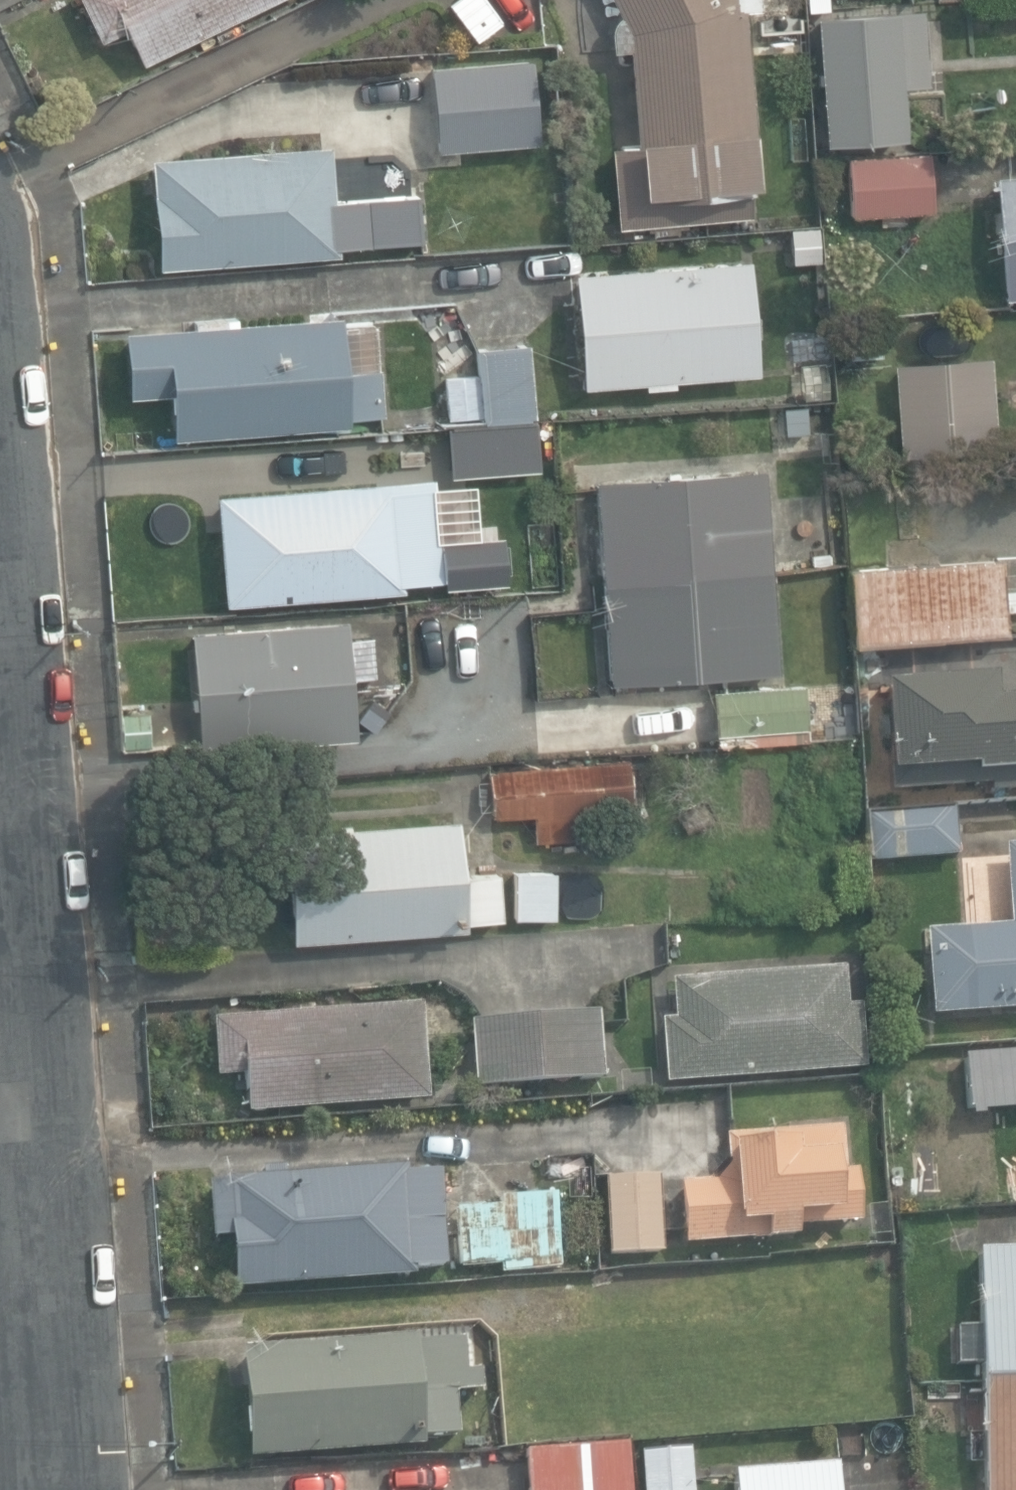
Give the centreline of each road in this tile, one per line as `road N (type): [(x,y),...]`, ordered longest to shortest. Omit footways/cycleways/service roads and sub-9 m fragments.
road 1 (residential): [(0,940),(43,1489)]

